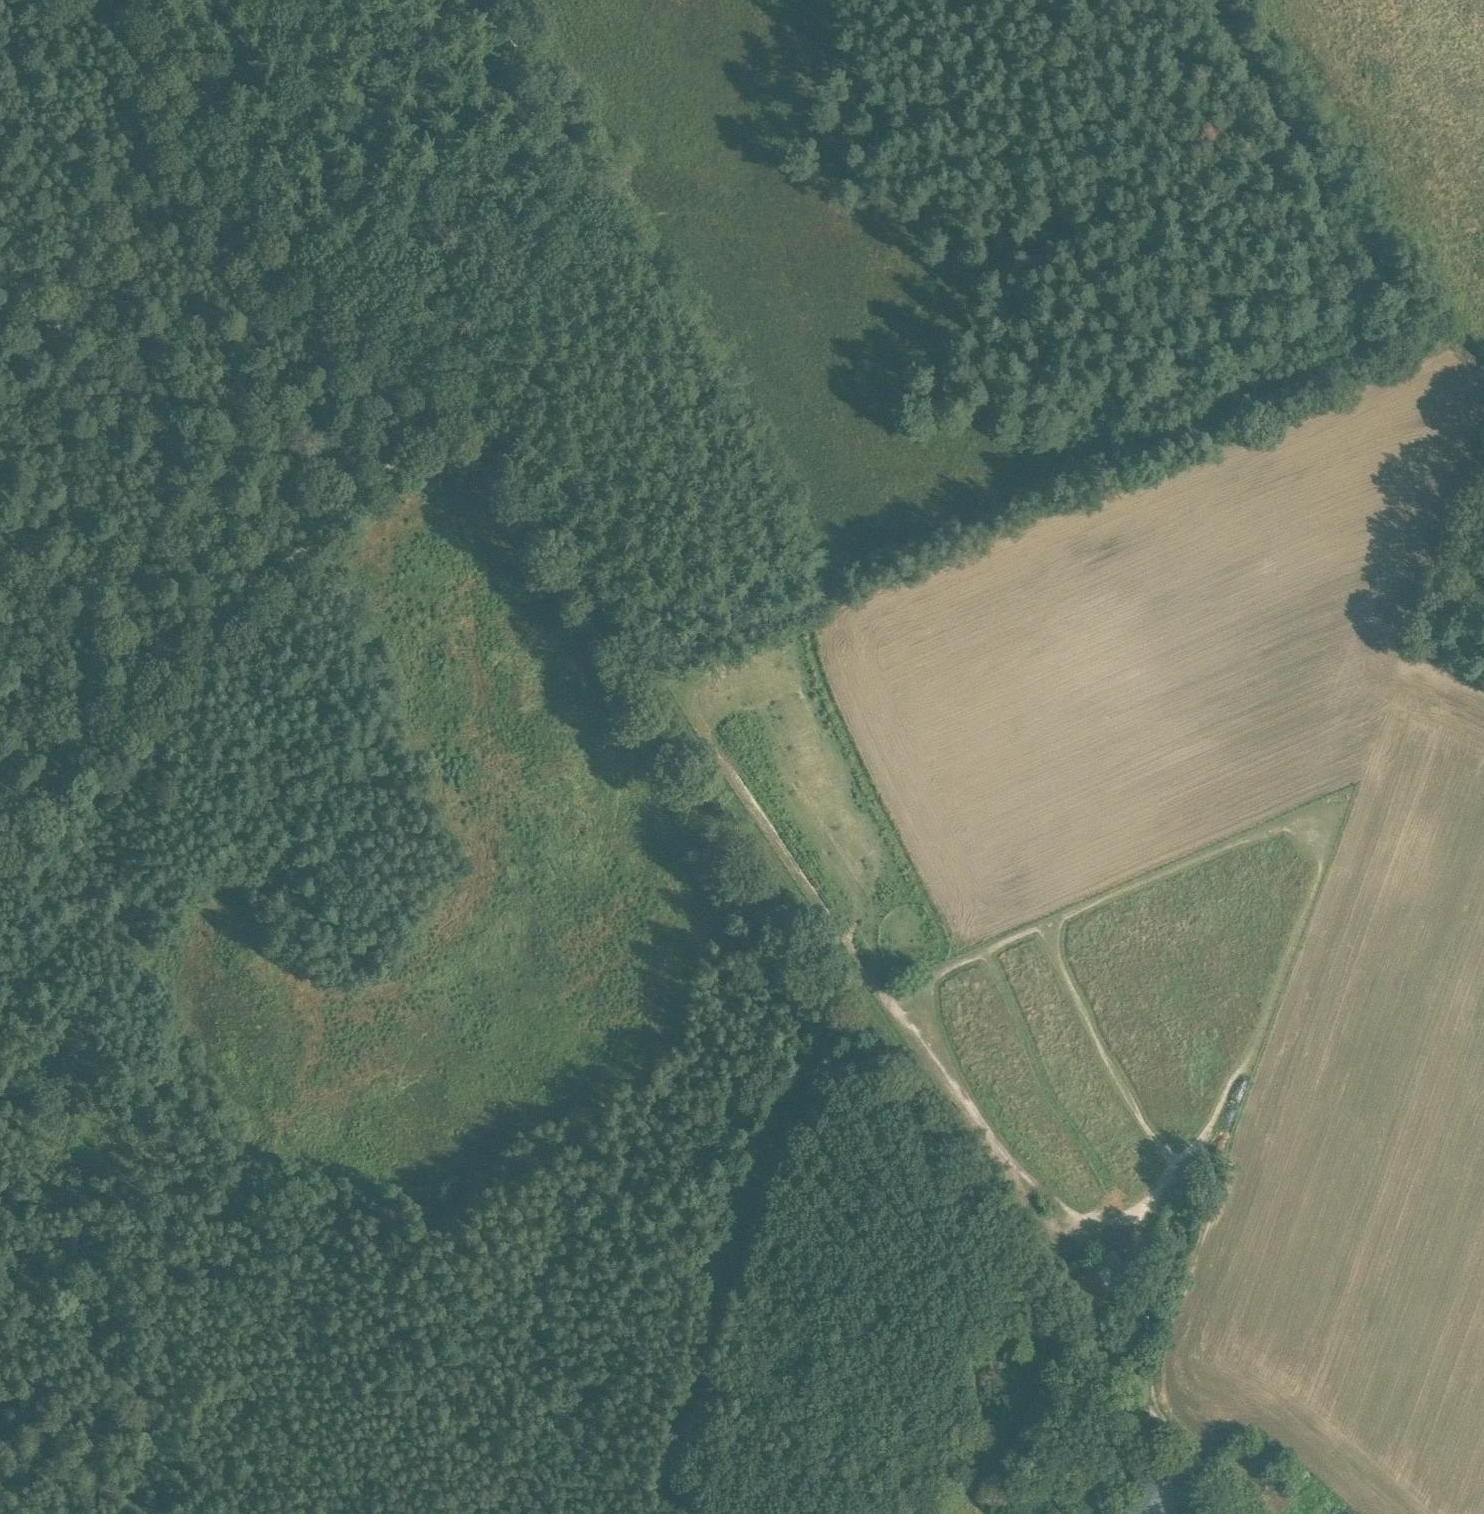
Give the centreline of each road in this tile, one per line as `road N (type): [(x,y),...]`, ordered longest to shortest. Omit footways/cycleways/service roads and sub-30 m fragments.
road 1 (track): [(0,844),(451,401)]
road 2 (track): [(451,401),(234,224),(106,0)]
road 3 (track): [(498,0),(599,184),(616,239),(451,401)]
road 4 (track): [(1244,1513),(1081,1315)]

